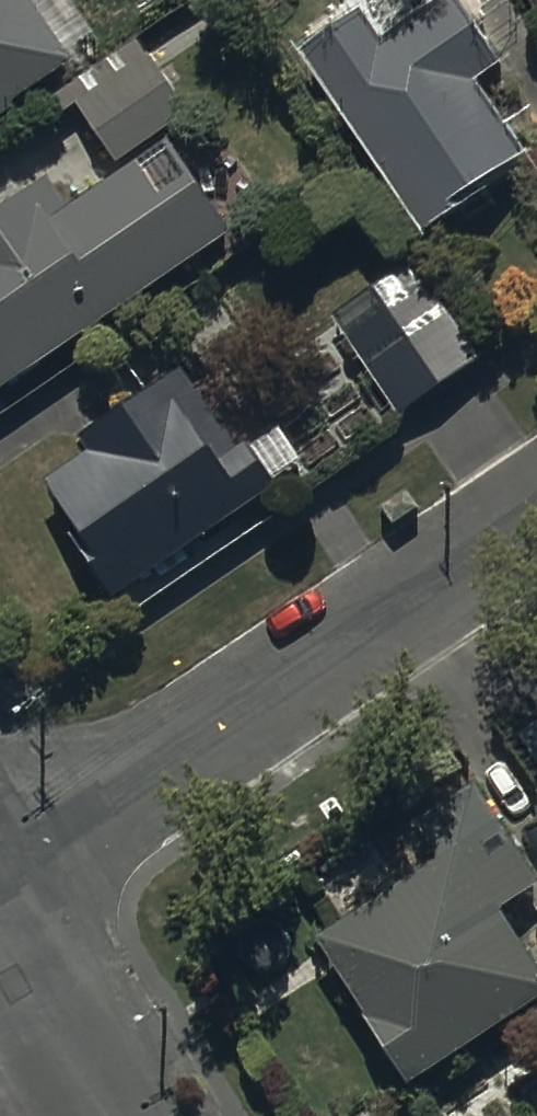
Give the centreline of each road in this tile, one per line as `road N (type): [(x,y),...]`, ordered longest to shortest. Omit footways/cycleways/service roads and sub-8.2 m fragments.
road 1 (residential): [(0,895),(536,528)]
road 2 (residential): [(0,944),(108,1115)]

